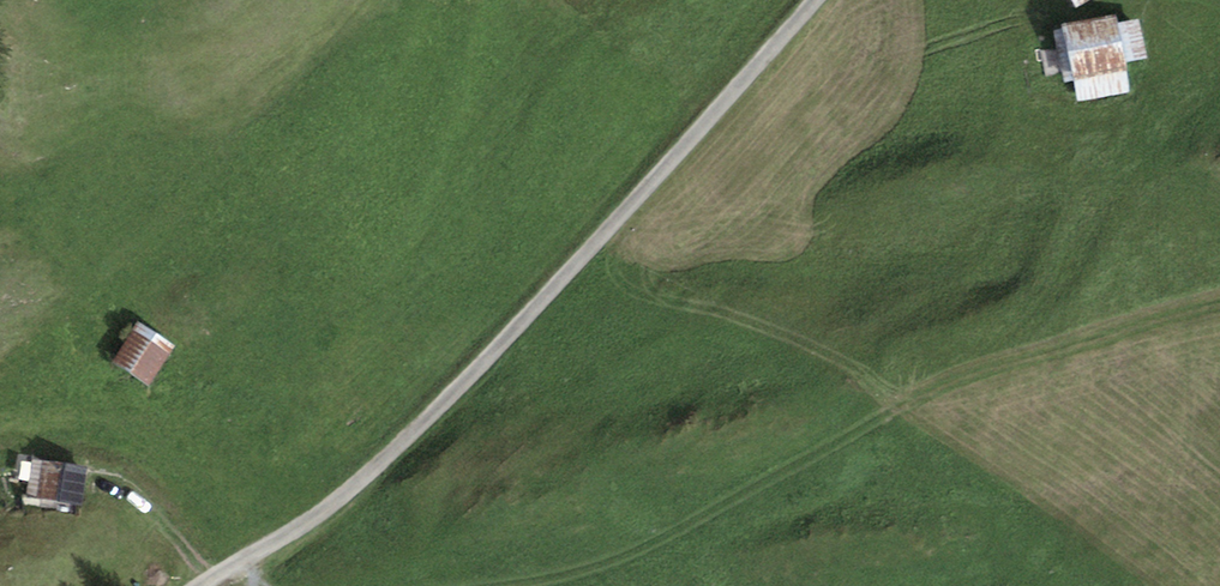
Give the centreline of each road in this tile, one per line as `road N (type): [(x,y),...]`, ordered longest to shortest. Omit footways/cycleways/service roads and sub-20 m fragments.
road 1 (unclassified): [(204,585),(319,516),(423,423),(815,0)]
road 2 (track): [(463,585),(592,564),(657,543),(896,410),(979,374),(1219,308)]

